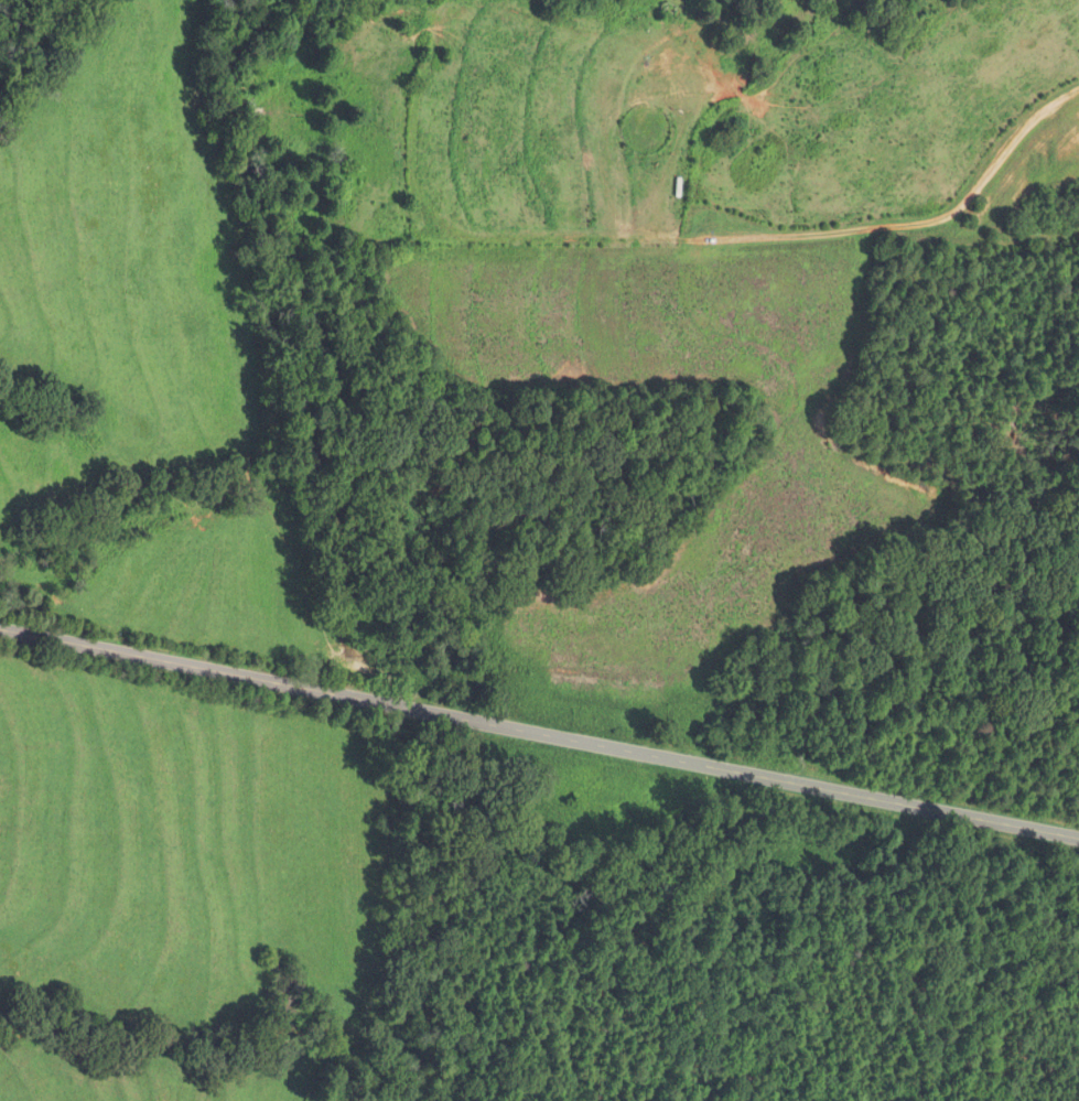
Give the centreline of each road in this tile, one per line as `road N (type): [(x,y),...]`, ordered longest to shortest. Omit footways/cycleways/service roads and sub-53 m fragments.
road 1 (residential): [(0,636),(1078,845)]

